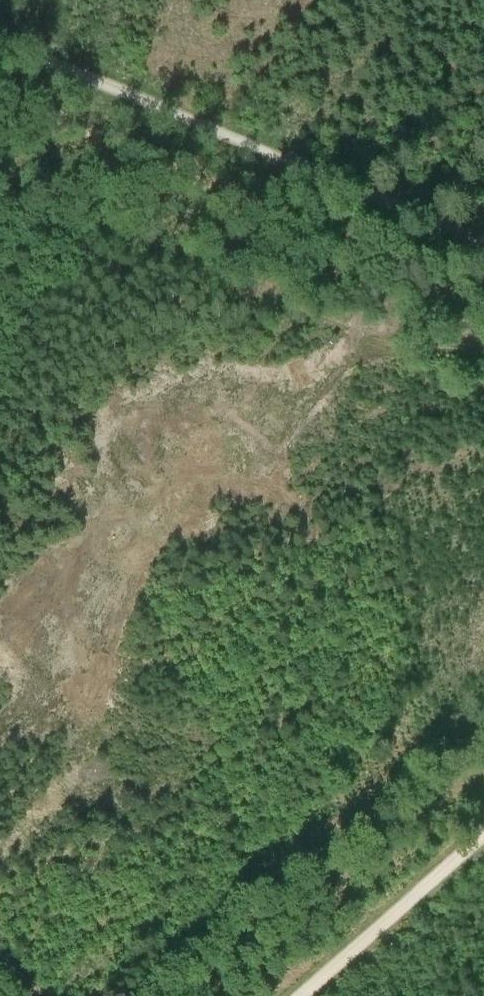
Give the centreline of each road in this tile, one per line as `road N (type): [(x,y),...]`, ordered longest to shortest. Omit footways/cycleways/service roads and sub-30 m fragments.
road 1 (track): [(0,40),(483,240)]
road 2 (track): [(299,995),(483,833)]

